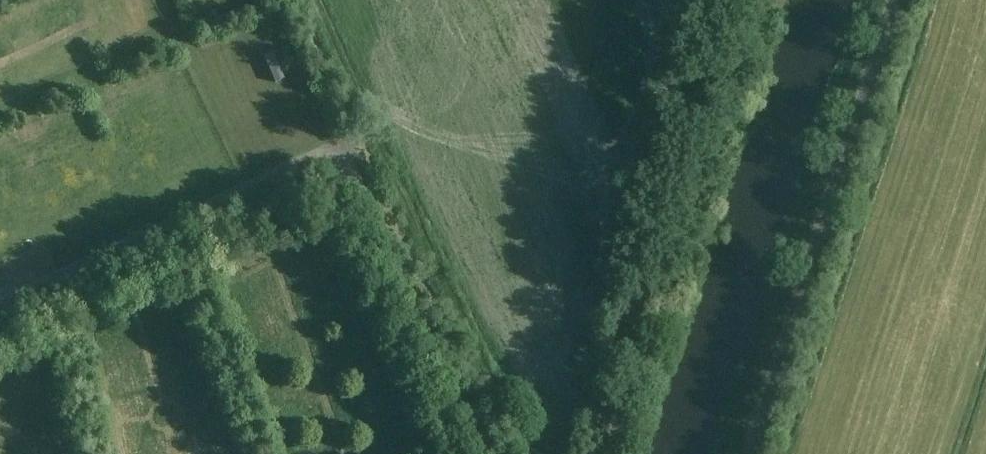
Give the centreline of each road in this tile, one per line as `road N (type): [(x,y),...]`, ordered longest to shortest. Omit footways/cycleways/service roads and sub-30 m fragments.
road 1 (unclassified): [(748,453),(898,0)]

